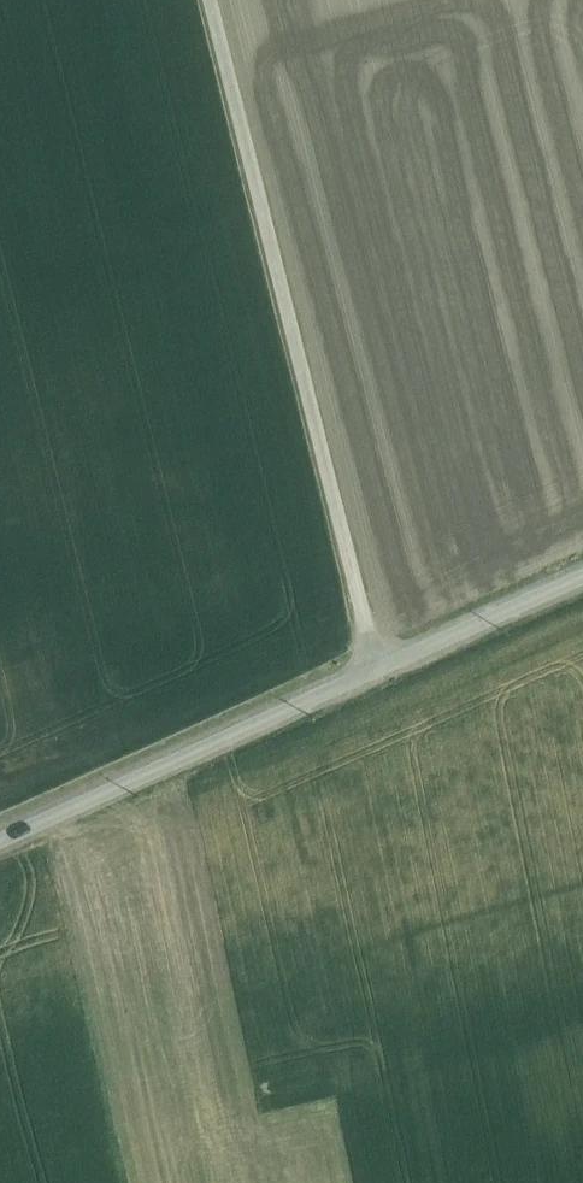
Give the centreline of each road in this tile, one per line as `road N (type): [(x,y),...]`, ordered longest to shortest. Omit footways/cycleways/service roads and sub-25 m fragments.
road 1 (track): [(210,0),(377,668)]
road 2 (unclassified): [(582,575),(0,838)]

